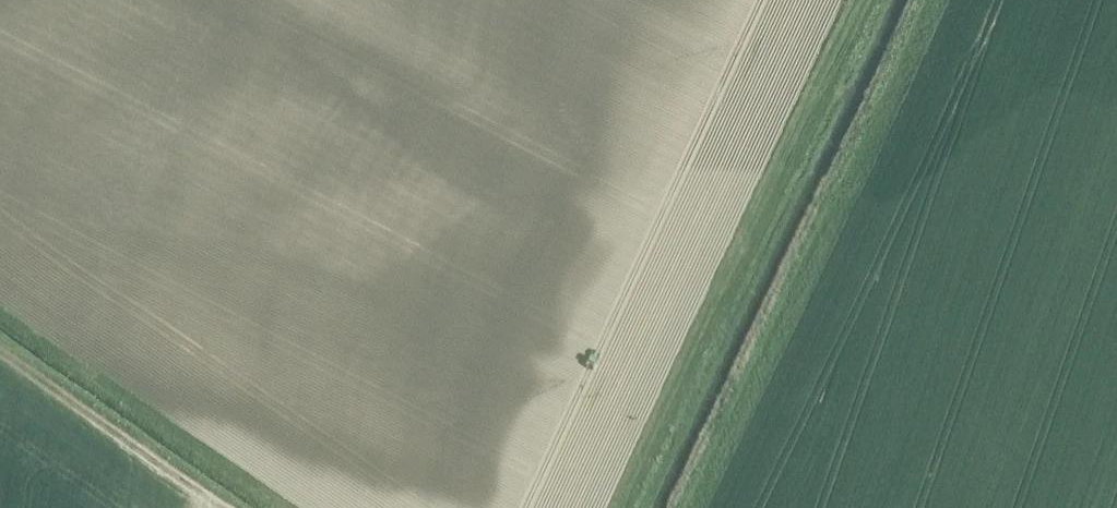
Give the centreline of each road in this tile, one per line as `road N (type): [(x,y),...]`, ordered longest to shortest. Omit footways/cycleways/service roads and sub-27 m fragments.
road 1 (track): [(223,507),(0,353)]

